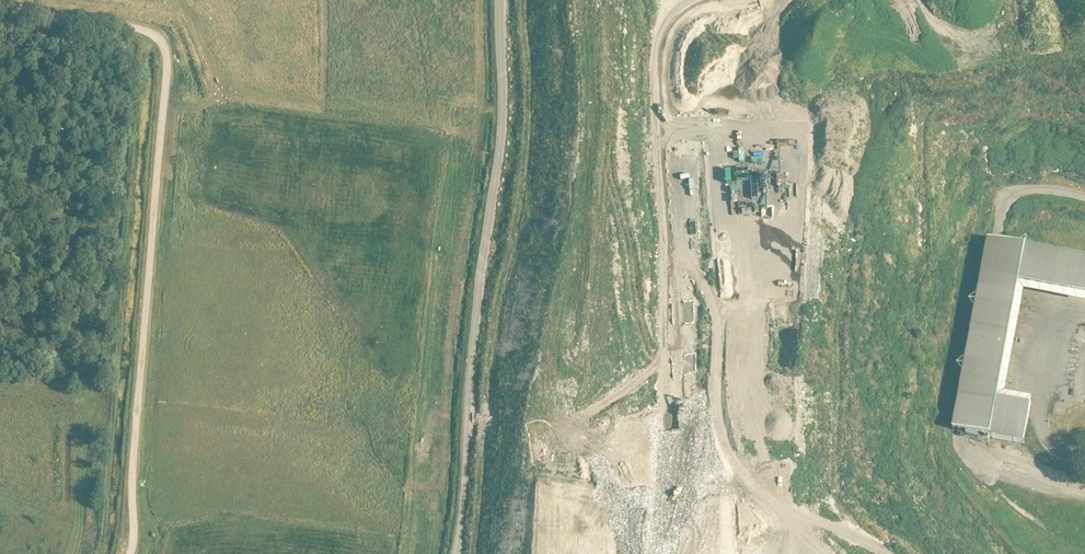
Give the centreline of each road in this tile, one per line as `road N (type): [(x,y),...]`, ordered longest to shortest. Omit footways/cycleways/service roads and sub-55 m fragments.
road 1 (track): [(0,6),(132,26),(165,50),(129,553)]
road 2 (track): [(72,553),(92,388)]

